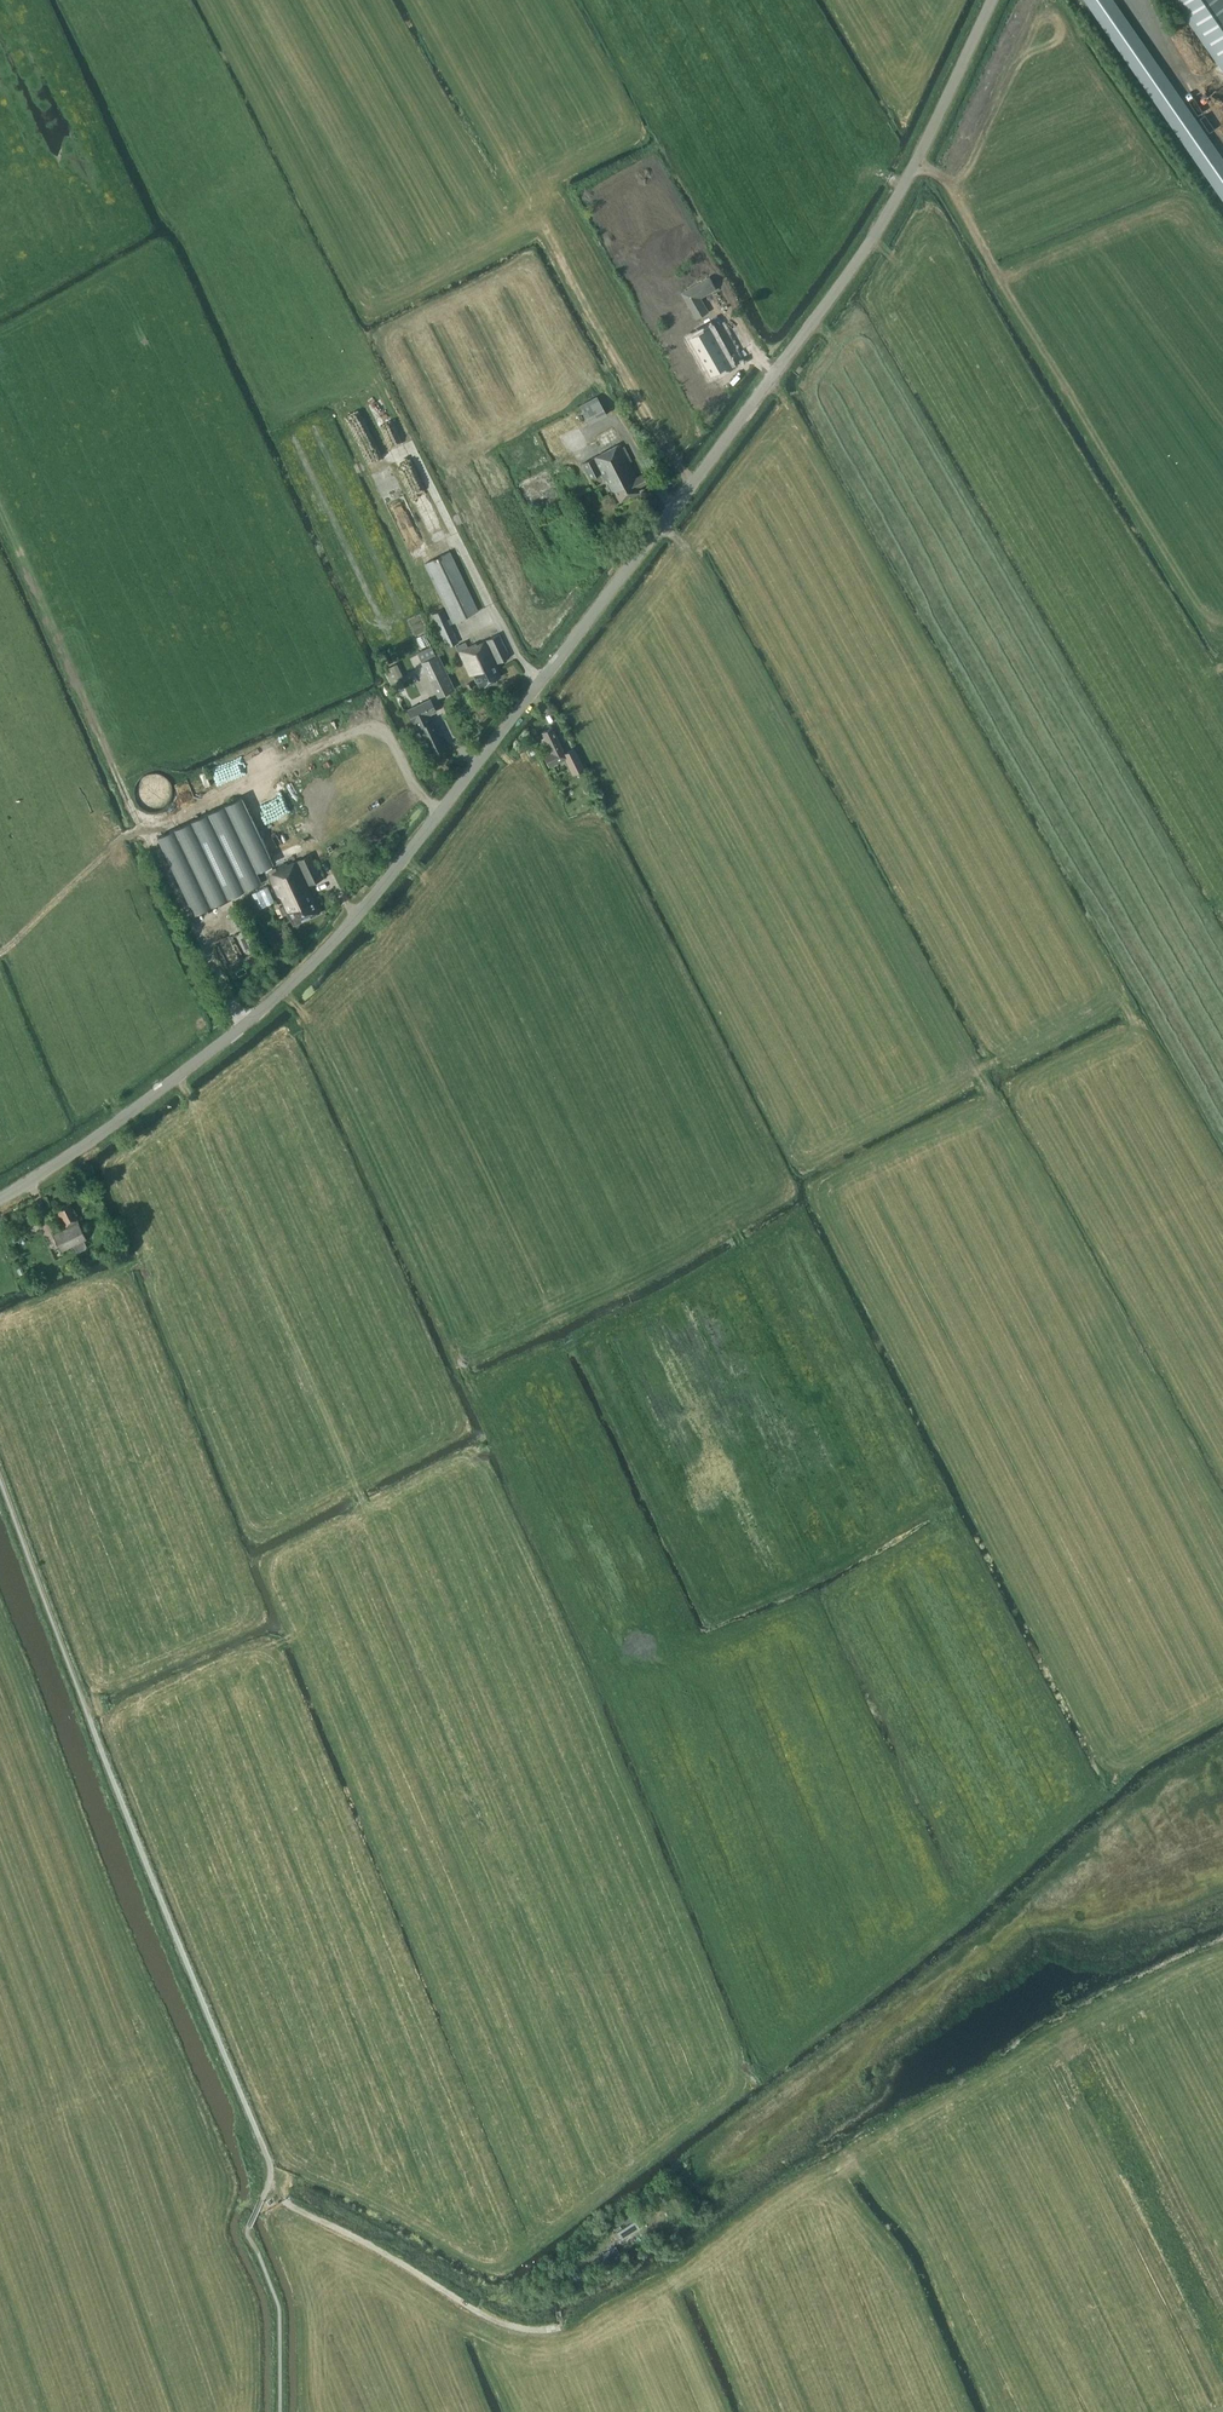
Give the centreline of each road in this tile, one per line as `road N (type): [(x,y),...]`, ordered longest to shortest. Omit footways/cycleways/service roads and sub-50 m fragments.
road 1 (unclassified): [(0,1198),(225,1039),(371,900),(866,249),(991,0)]

